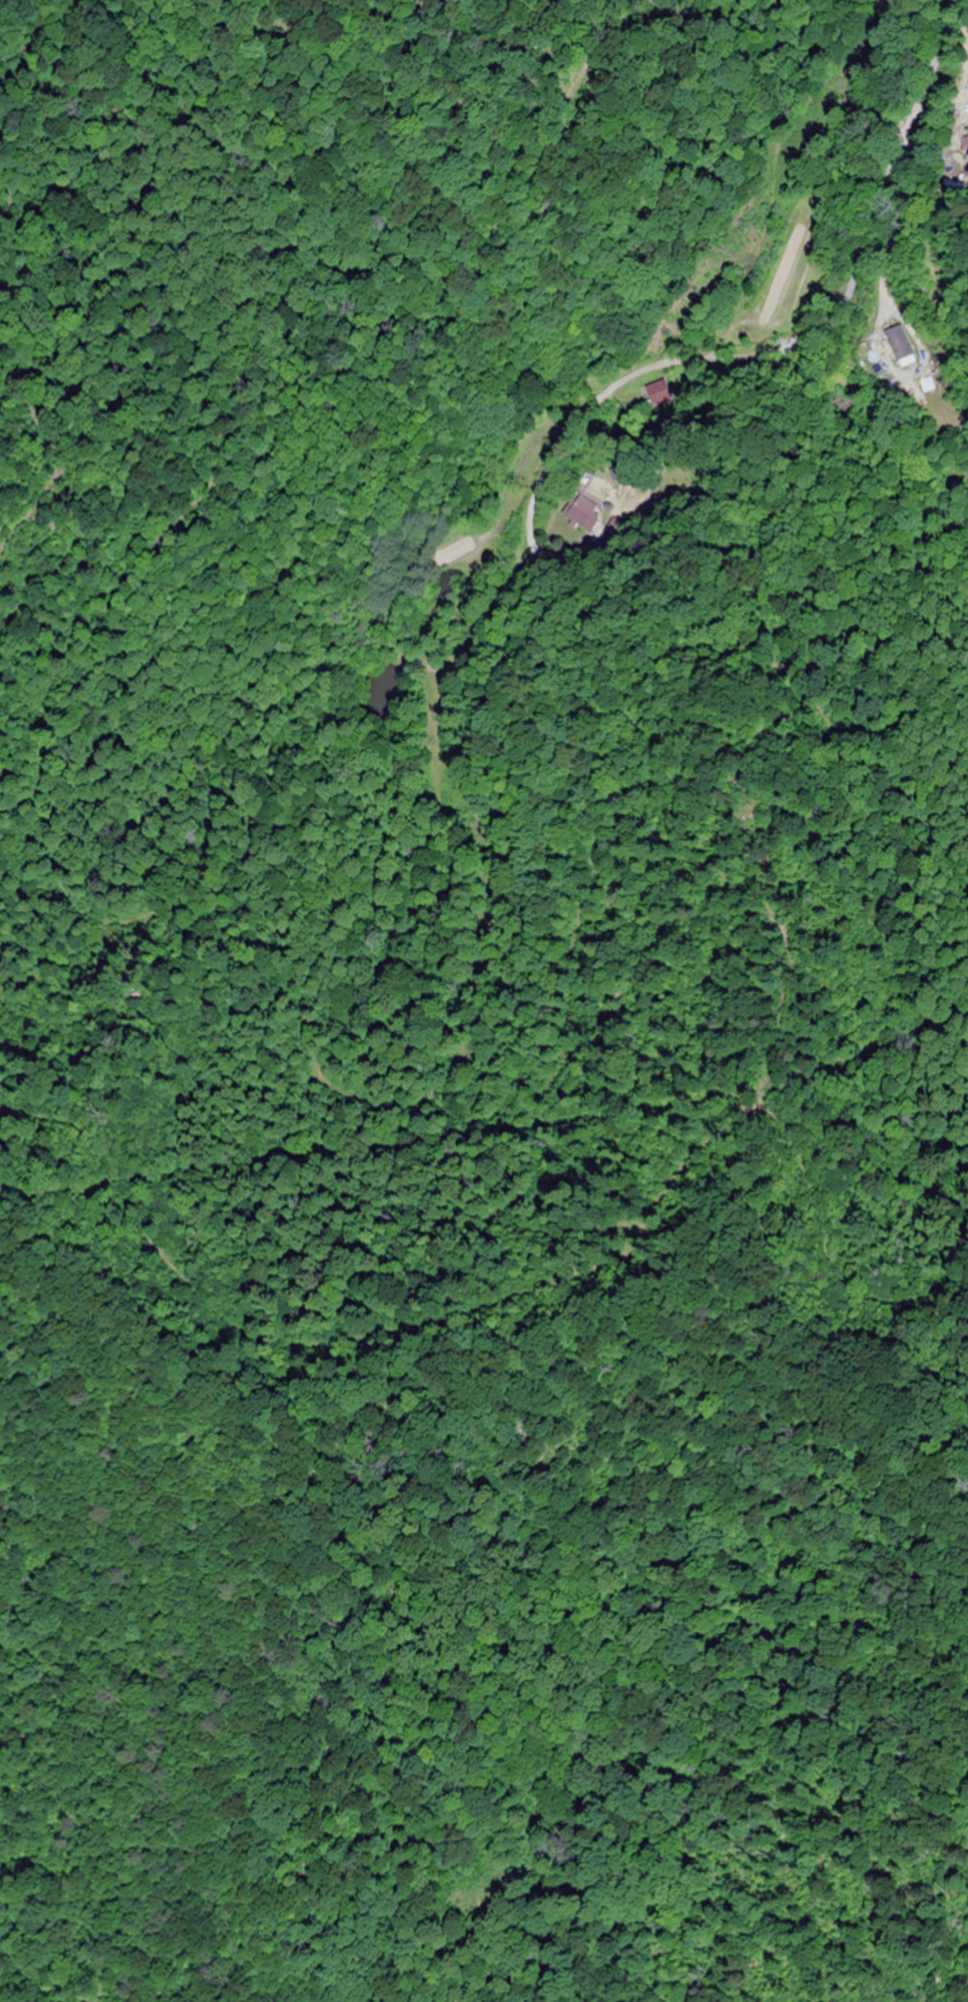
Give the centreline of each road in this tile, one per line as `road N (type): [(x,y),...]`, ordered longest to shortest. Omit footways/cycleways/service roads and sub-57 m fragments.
road 1 (residential): [(613,385),(687,358),(753,365),(832,325),(865,265),(955,0)]

